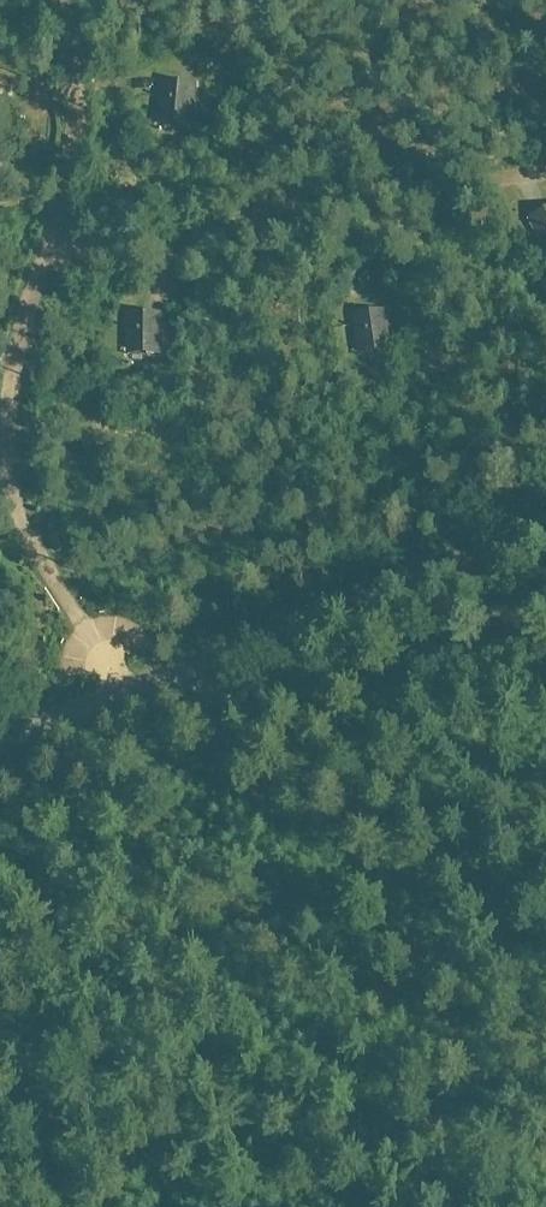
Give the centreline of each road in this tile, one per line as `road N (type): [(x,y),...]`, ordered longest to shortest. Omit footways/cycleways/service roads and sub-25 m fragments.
road 1 (unclassified): [(0,739),(545,521)]
road 2 (track): [(545,678),(368,686),(155,677)]

